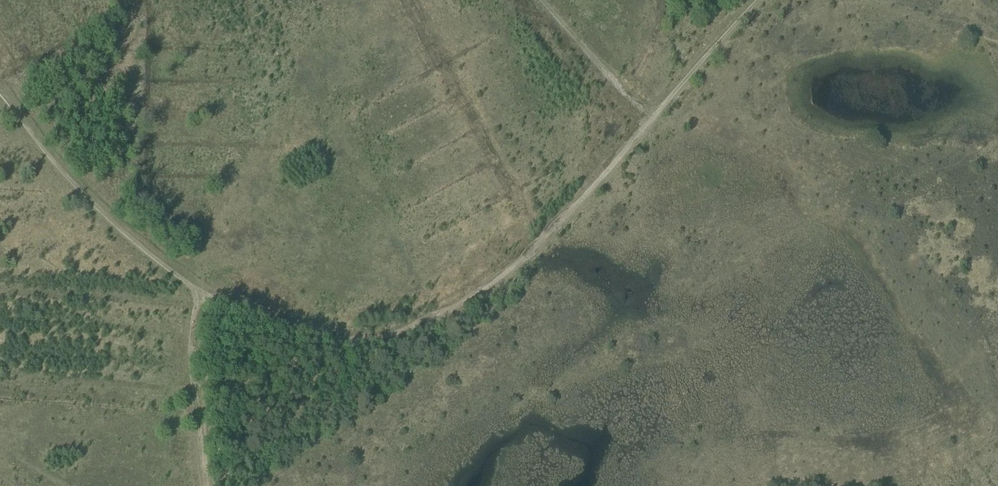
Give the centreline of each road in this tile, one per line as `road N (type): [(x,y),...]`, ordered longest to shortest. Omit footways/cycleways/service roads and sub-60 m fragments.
road 1 (track): [(756,0),(516,267),(470,301),(366,343),(326,341),(201,293),(54,167),(0,95)]
road 2 (track): [(206,485),(193,373),(201,293)]
road 3 (track): [(654,119),(539,0)]

